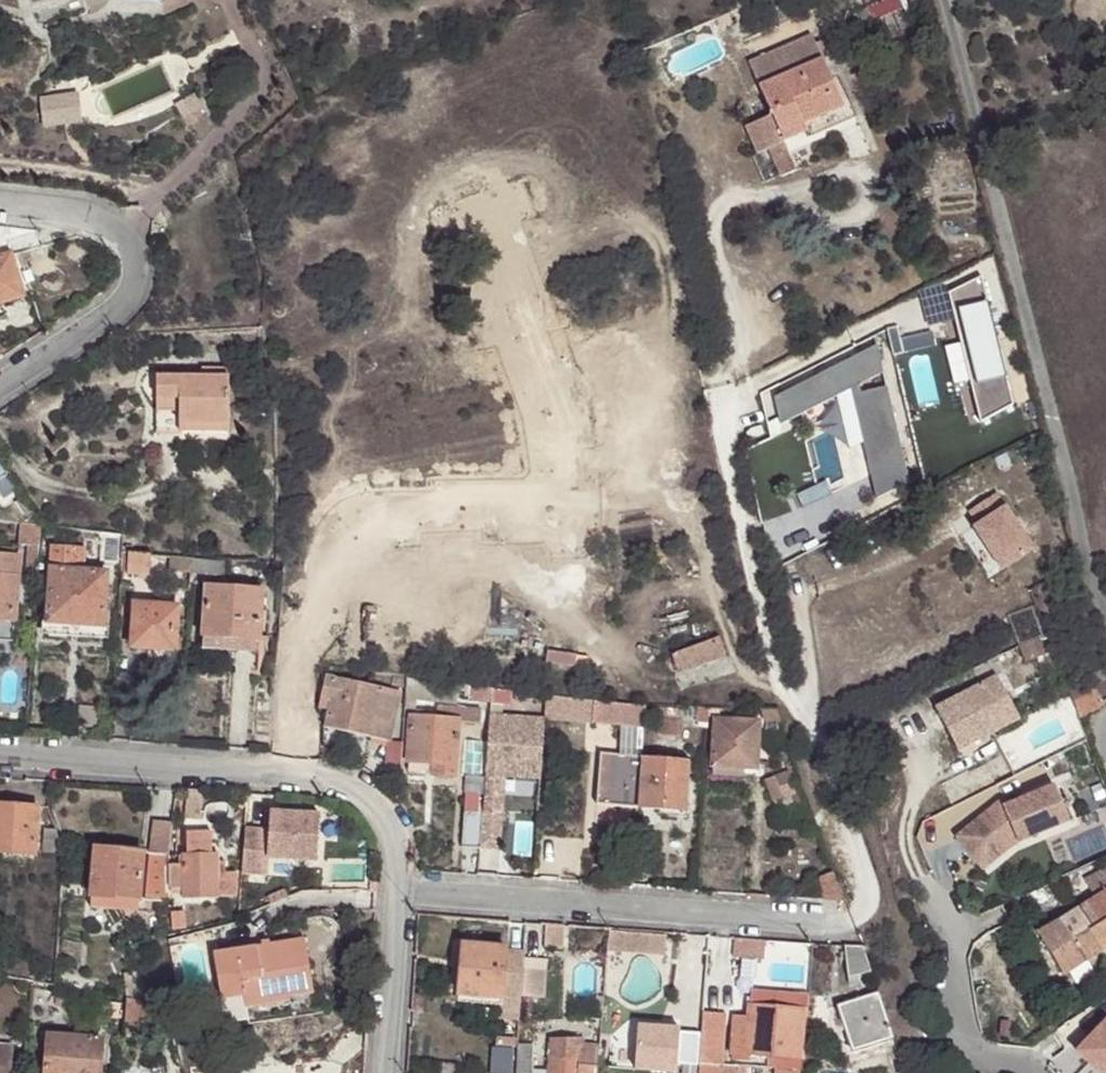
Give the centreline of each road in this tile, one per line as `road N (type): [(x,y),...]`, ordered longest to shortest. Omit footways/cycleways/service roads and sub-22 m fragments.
road 1 (residential): [(0,753),(338,777),(370,795),(393,824),(401,886)]
road 2 (residential): [(851,925),(401,886)]
road 3 (residential): [(0,387),(108,318),(125,297),(129,270),(122,235),(90,213),(0,207)]
road 4 (residential): [(401,886),(386,1072)]

